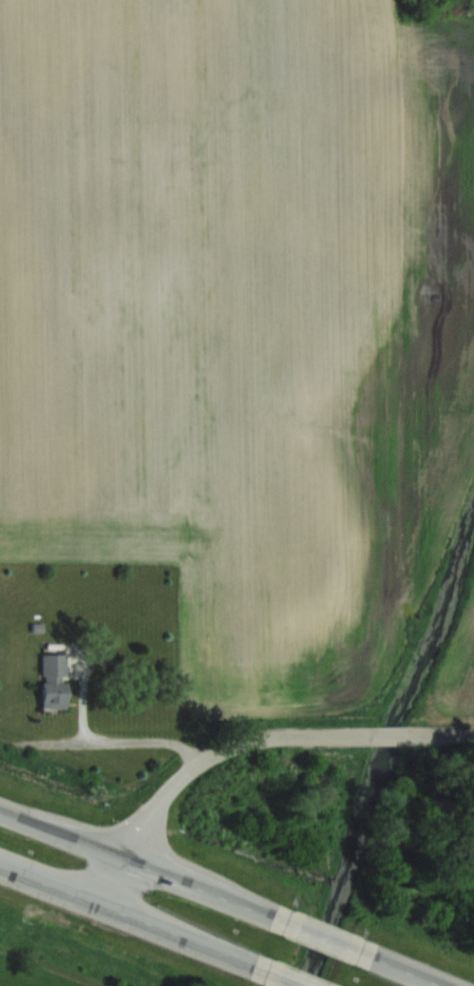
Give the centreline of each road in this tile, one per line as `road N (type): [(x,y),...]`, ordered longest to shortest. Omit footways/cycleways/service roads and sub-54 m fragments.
road 1 (residential): [(92,900),(163,798),(213,756),(252,742),(385,736)]
road 2 (trunk): [(274,917),(0,811)]
road 3 (trunk): [(0,865),(254,963)]

